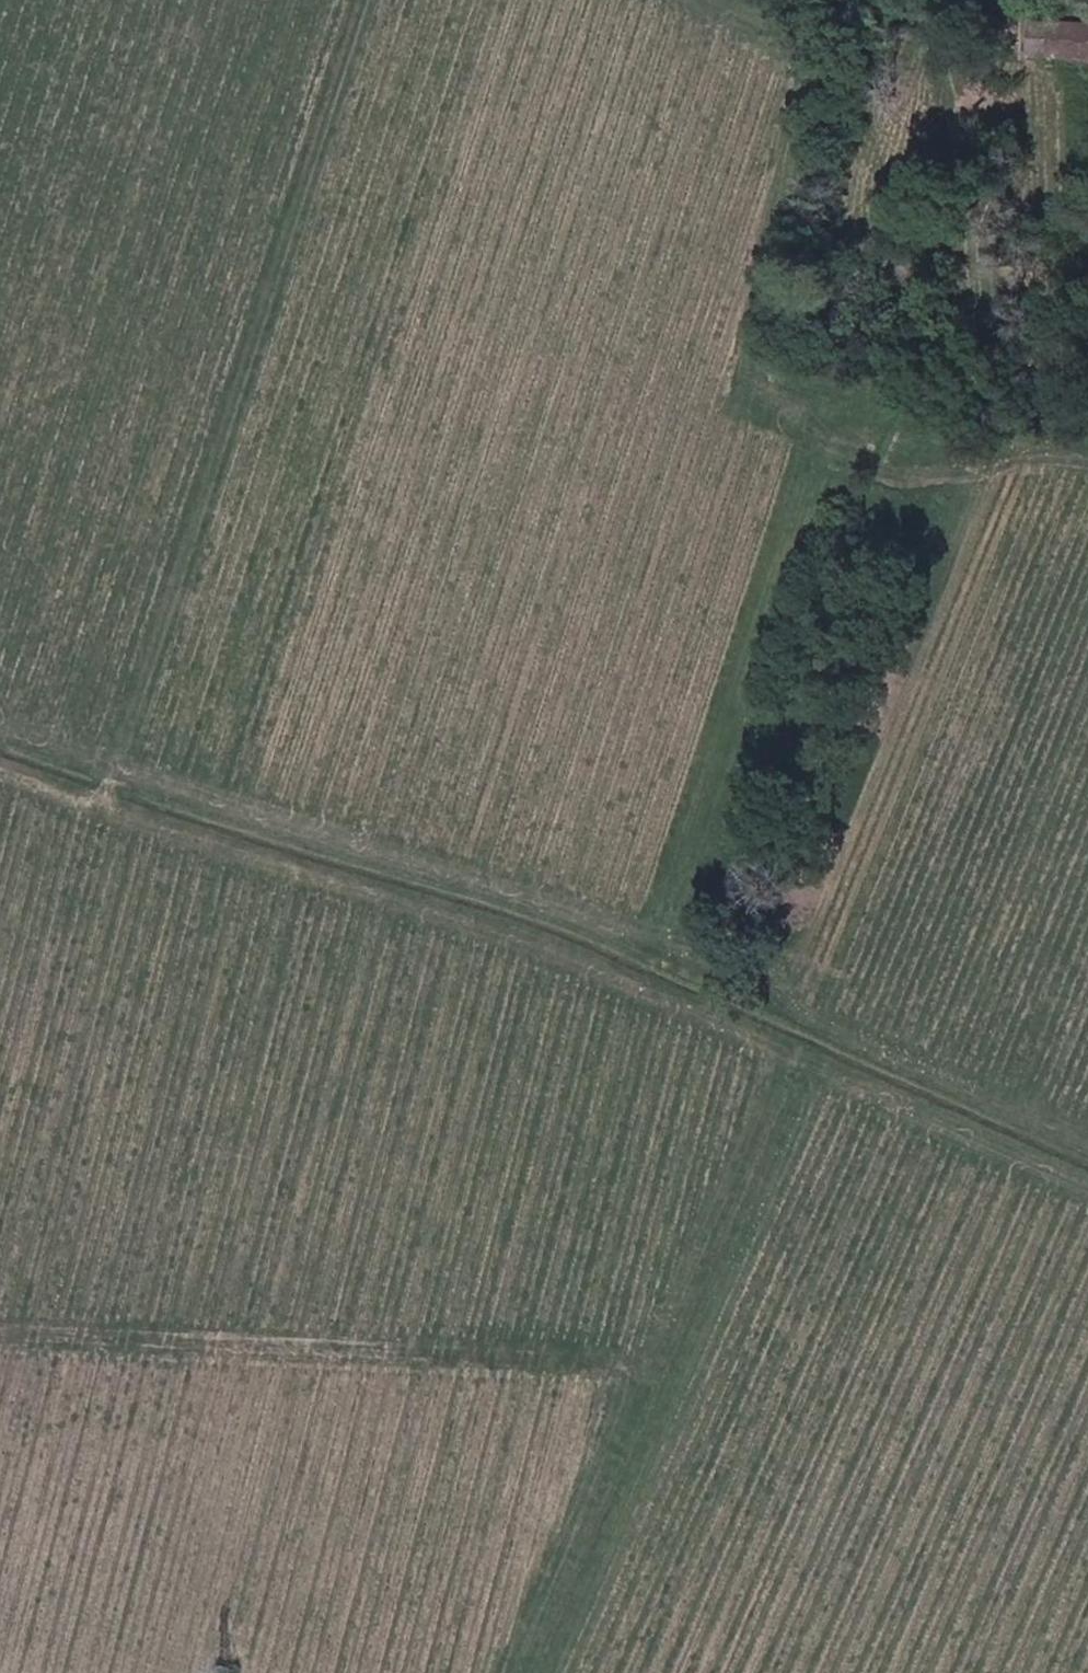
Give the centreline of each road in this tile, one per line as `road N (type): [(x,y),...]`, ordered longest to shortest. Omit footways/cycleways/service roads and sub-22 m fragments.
road 1 (track): [(1087,464),(1033,460),(910,473)]

